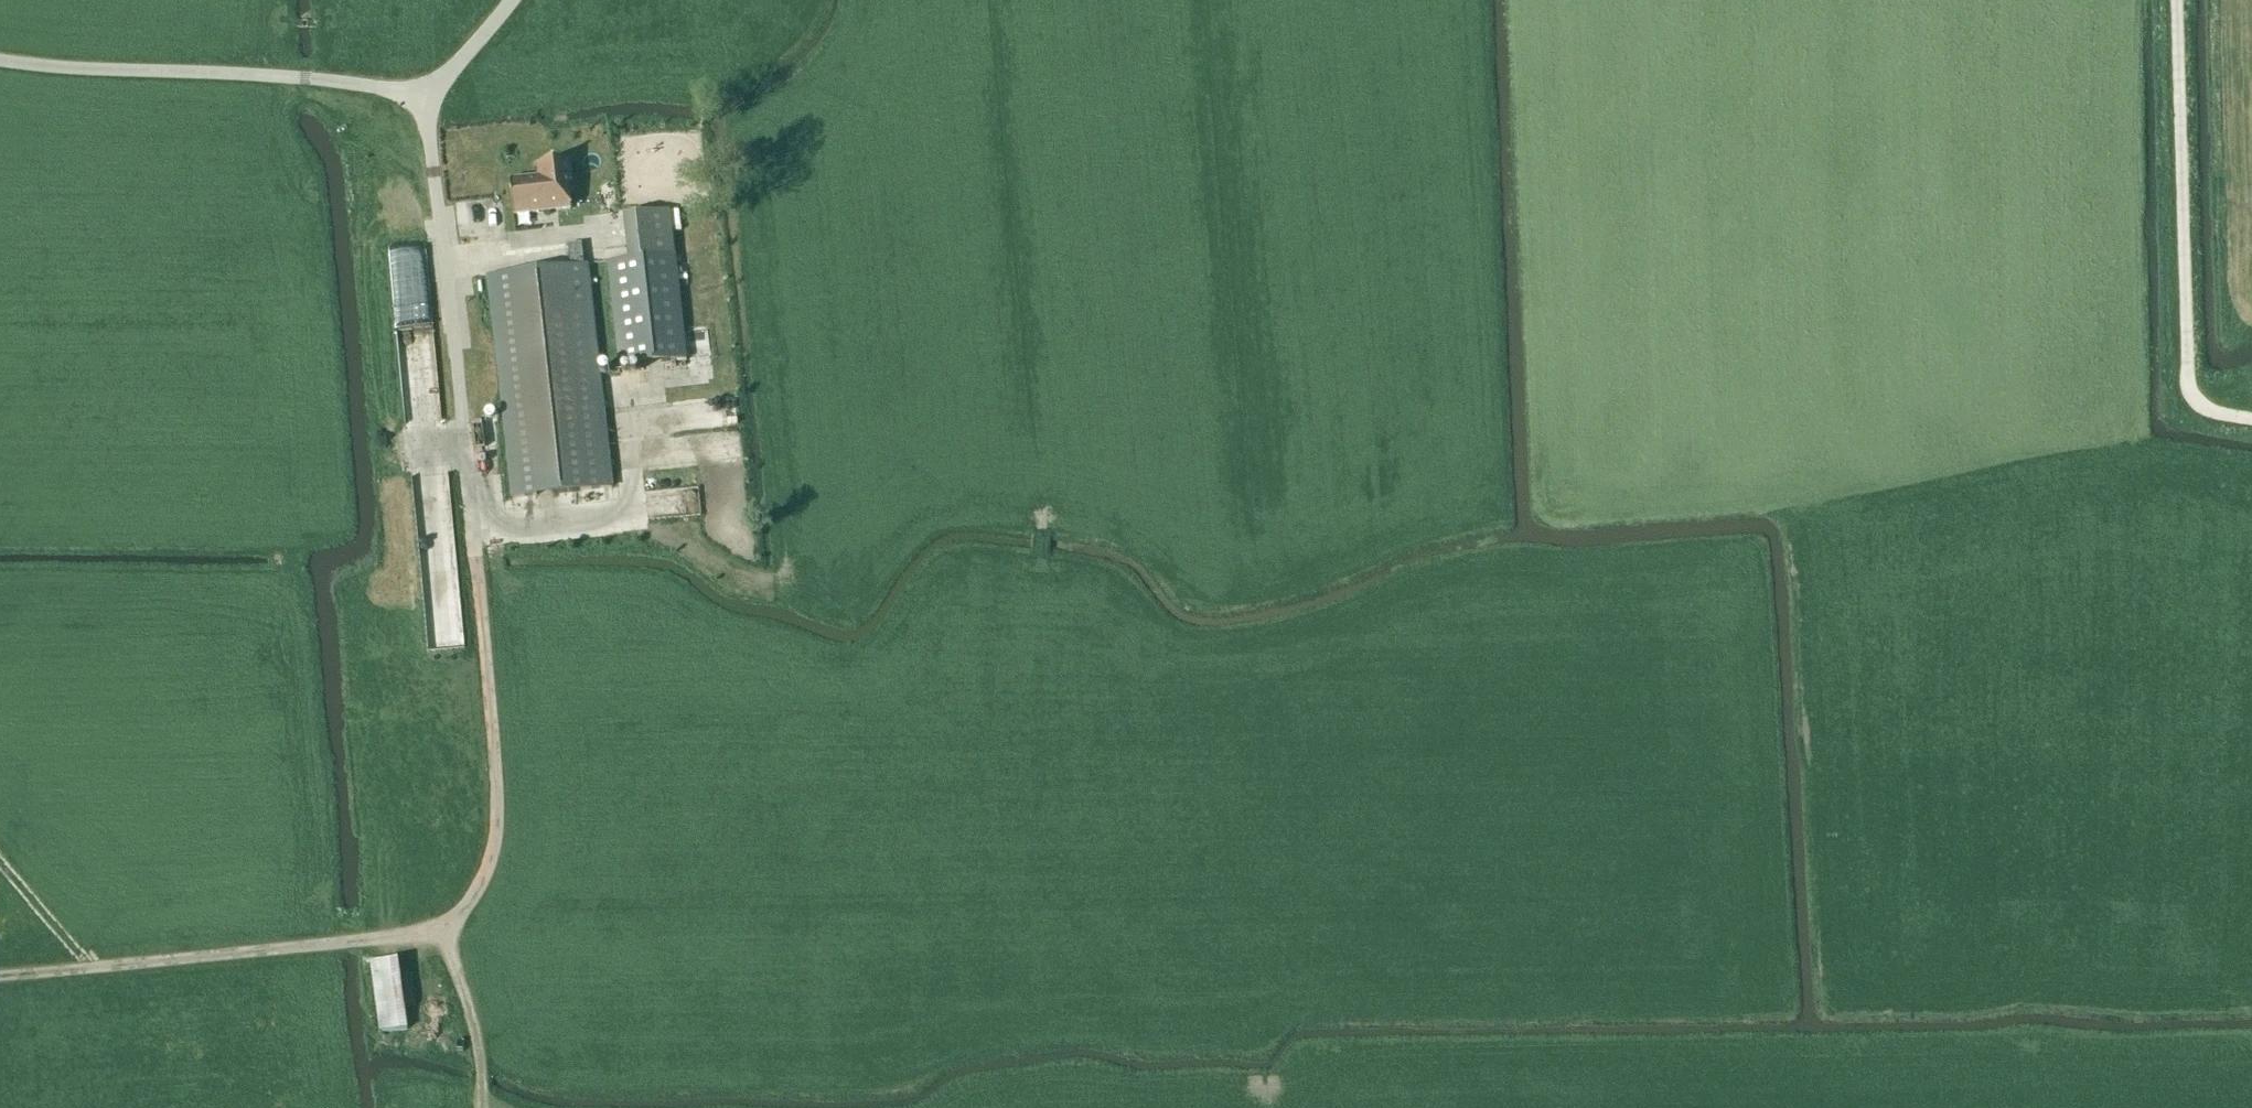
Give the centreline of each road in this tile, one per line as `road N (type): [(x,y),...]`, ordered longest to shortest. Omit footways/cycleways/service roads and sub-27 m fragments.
road 1 (unclassified): [(0,60),(431,94),(509,0)]
road 2 (unclassified): [(2251,420),(2208,411),(2187,377),(2178,0)]

